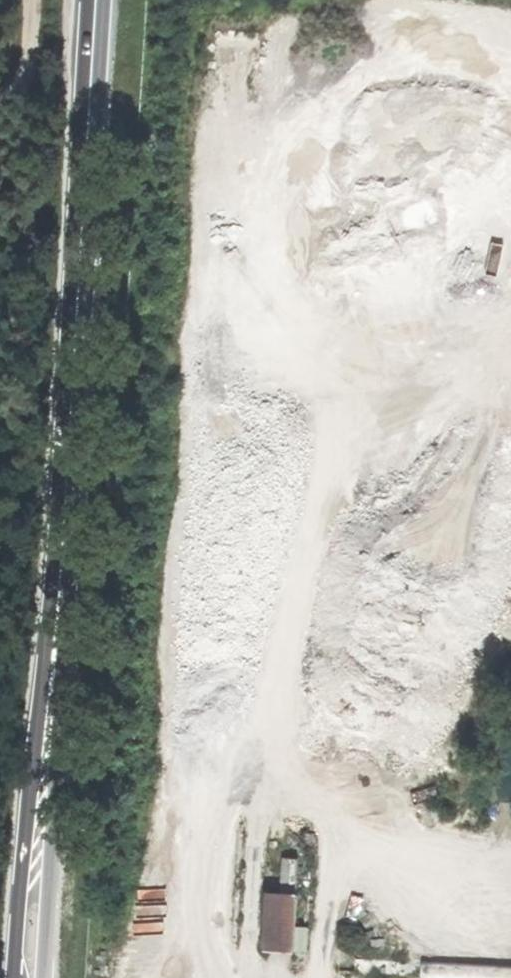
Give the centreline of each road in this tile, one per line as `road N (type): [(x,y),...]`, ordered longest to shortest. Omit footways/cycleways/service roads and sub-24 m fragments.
road 1 (secondary): [(40,977),(97,0)]
road 2 (track): [(250,977),(249,644),(261,536),(318,432),(481,206),(510,126)]

